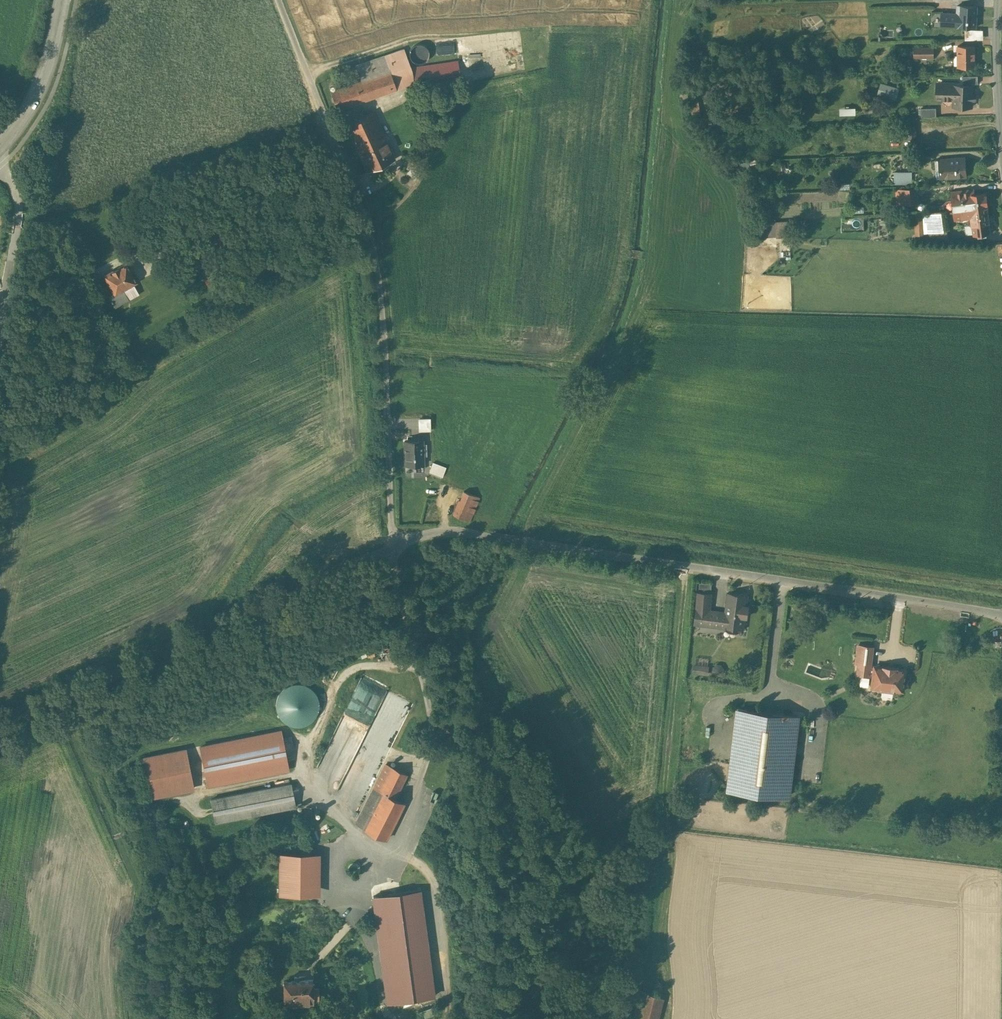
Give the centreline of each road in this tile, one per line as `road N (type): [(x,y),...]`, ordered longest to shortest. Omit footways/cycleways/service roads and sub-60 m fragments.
road 1 (unclassified): [(1001,616),(465,532),(392,547)]
road 2 (unclassified): [(392,547),(373,248),(279,0)]
road 3 (track): [(667,1018),(662,917),(670,846),(662,790),(685,566)]
road 4 (unclassified): [(392,547),(0,729)]
road 5 (track): [(351,182),(154,254)]
road 6 (secondary): [(0,143),(42,80),(62,0)]
road 7 (unclassified): [(1001,148),(1000,0)]

